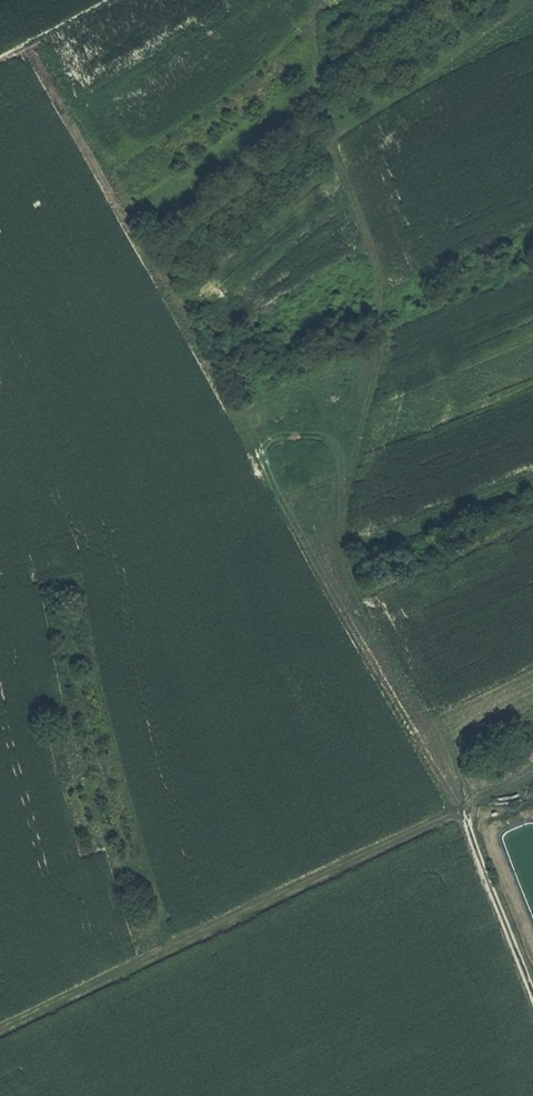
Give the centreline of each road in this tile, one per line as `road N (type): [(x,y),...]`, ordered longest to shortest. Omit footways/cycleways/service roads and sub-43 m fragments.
road 1 (track): [(27,42),(279,501),(461,809)]
road 2 (track): [(364,651),(372,624),(351,585),(341,517),(381,354),(379,299),(327,141),(322,0)]
road 3 (track): [(461,809),(0,1033)]
road 4 (track): [(532,994),(461,809)]
road 5 (track): [(0,56),(107,0)]

